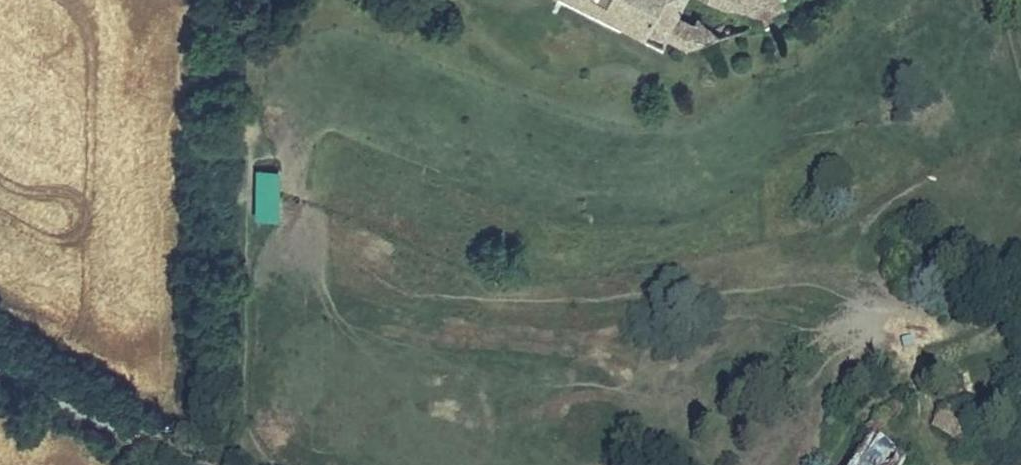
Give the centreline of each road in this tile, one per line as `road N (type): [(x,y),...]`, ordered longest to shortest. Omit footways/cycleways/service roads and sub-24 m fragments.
road 1 (track): [(198,463),(219,0)]
road 2 (residential): [(201,464),(0,358)]

